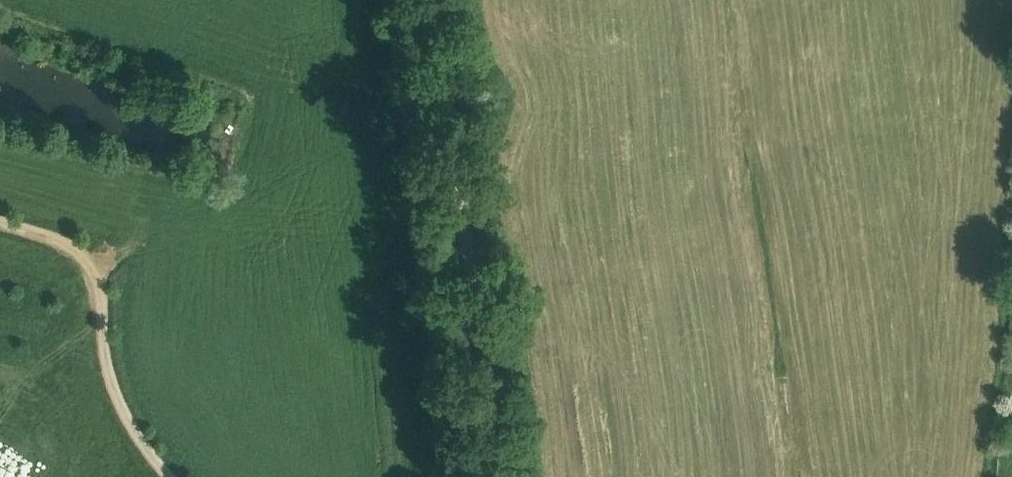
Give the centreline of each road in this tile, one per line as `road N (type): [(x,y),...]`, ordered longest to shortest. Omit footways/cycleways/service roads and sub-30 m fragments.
road 1 (track): [(435,0),(491,476)]

